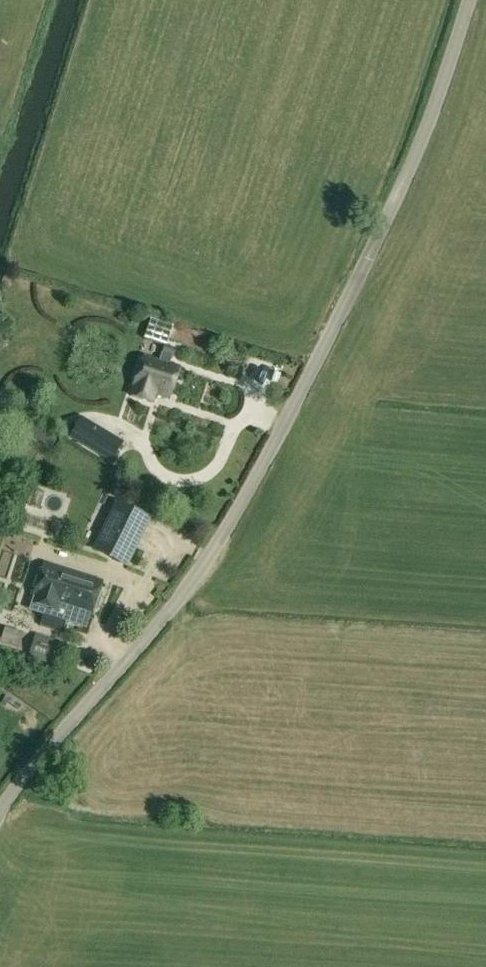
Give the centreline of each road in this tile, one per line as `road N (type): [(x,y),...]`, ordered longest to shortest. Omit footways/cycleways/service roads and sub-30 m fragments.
road 1 (unclassified): [(0,811),(186,593),(239,507),(392,219),(473,0)]

